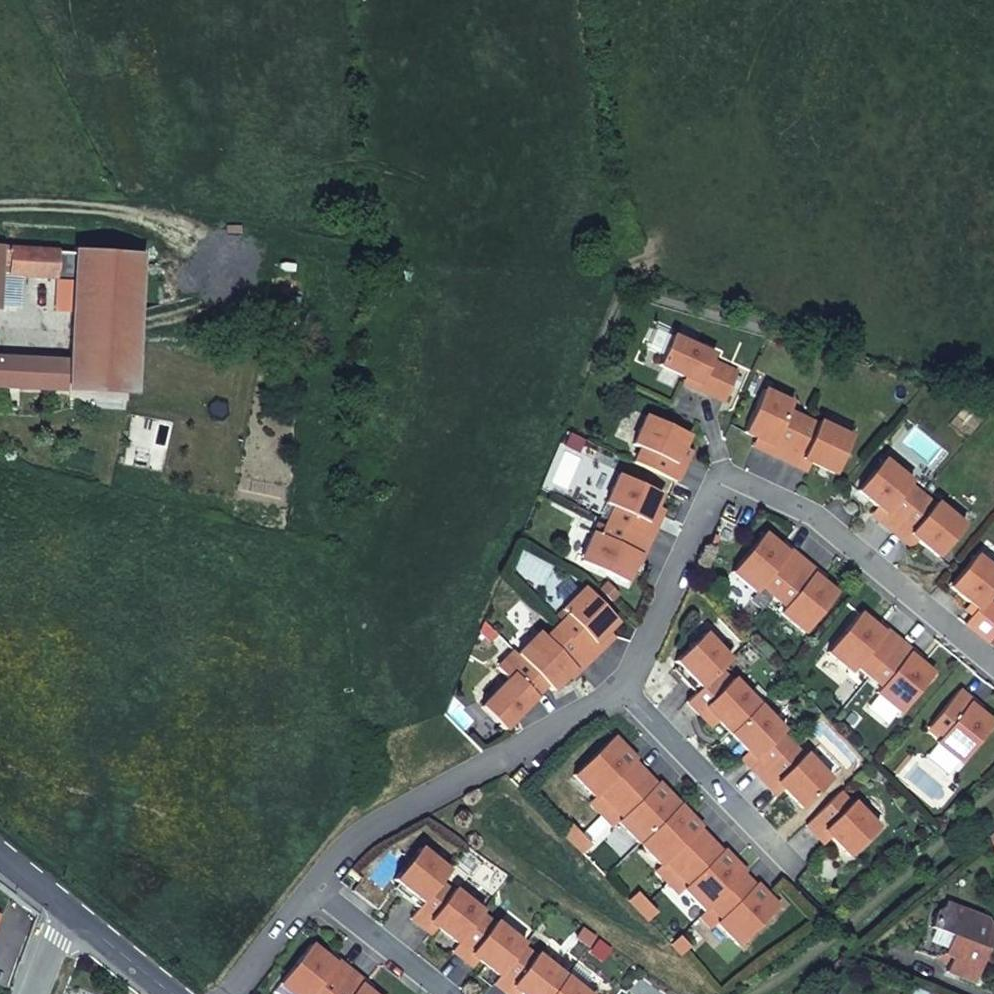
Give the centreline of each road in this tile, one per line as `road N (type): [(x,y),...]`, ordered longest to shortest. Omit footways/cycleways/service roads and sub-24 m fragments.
road 1 (residential): [(623,682),(708,507),(774,493),(863,555),(993,671)]
road 2 (residential): [(316,879),(358,824),(623,682)]
road 3 (track): [(993,798),(817,952),(749,993)]
road 4 (track): [(248,258),(169,214),(67,191),(0,199)]
road 5 (residential): [(623,682),(793,861)]
road 6 (residential): [(316,879),(456,993)]
road 7 (residential): [(230,993),(316,879)]

